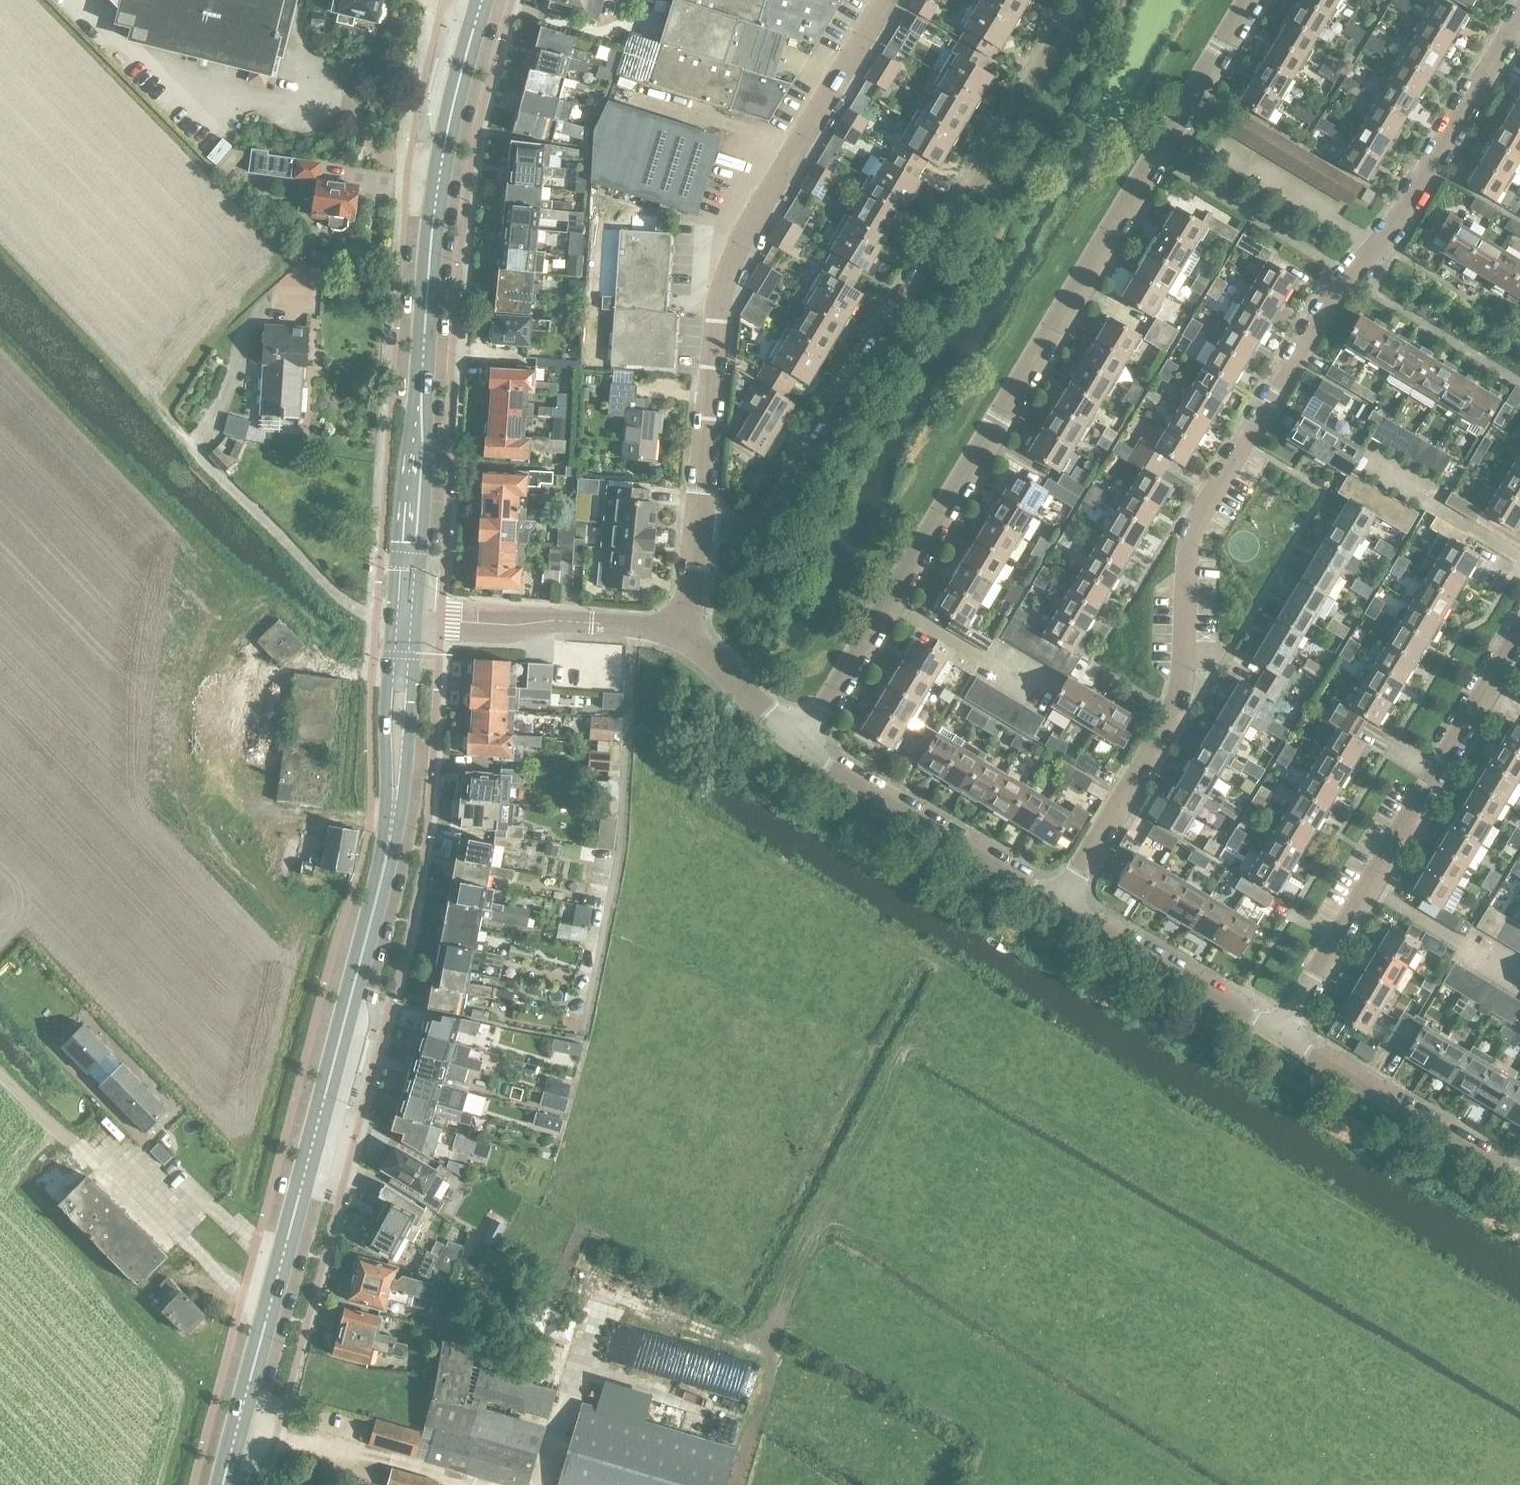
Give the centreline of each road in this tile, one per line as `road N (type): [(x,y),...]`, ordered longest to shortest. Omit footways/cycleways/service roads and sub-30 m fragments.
road 1 (primary): [(224,1484),(381,884),(404,618)]
road 2 (residential): [(1063,896),(1183,691),(1198,521),(1336,285),(1376,242)]
road 3 (residential): [(883,599),(1252,0)]
road 4 (residential): [(700,527),(758,527),(1079,0)]
road 5 (primary): [(404,618),(433,220),(482,0)]
road 6 (residential): [(798,738),(686,628),(404,618)]
road 7 (residential): [(1063,896),(798,738)]
road 8 (residential): [(1371,886),(1519,634)]
road 9 (residential): [(1376,242),(1519,9)]
road 10 (residential): [(1519,1165),(1286,1029)]
road 11 (residential): [(1286,1029),(1063,896)]
road 12 (track): [(17,260),(193,450)]
road 13 (residential): [(883,599),(1043,694)]
road 14 (residential): [(1519,555),(1364,463)]
road 15 (residential): [(1225,153),(1376,242)]
road 16 (residential): [(1371,886),(1519,973)]
road 17 (residential): [(1286,1029),(1371,886)]
road 18 (residential): [(798,738),(883,599)]

